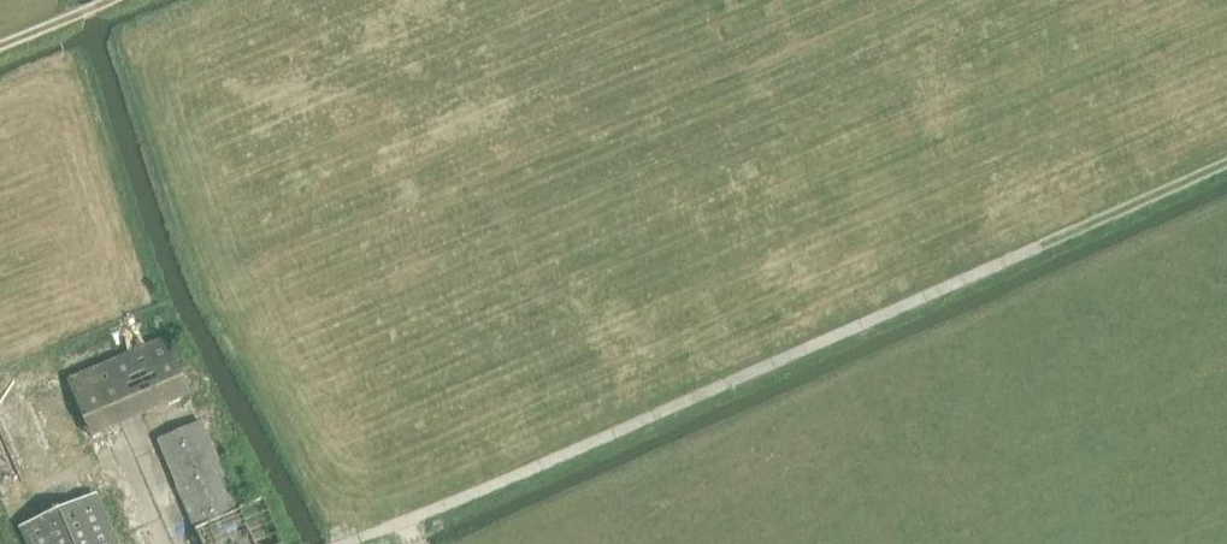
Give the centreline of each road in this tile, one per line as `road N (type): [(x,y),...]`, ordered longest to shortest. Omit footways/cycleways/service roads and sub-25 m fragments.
road 1 (track): [(0,48),(115,0)]

